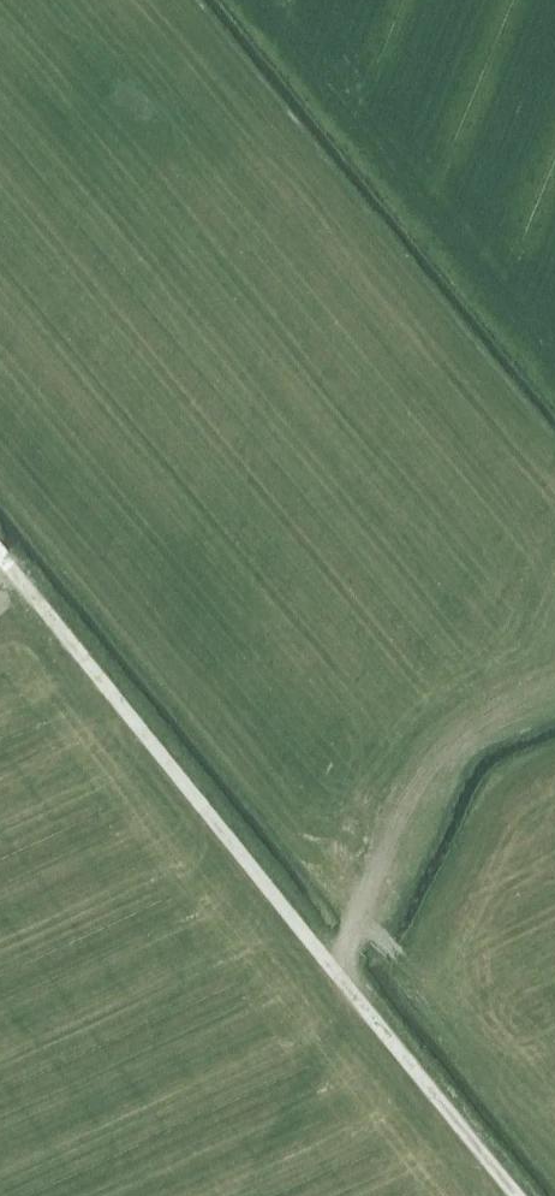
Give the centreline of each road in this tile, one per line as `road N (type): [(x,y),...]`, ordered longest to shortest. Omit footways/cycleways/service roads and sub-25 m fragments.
road 1 (unclassified): [(540,1195),(0,531)]

